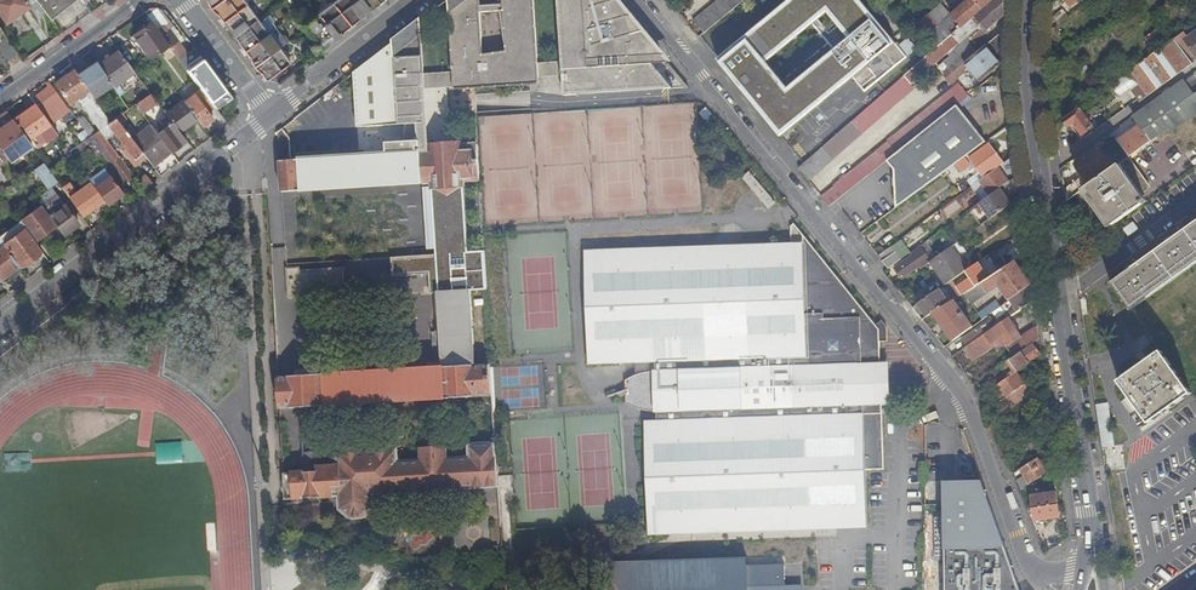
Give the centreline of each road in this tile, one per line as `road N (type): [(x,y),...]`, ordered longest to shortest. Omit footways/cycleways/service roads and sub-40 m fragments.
road 1 (residential): [(1033,575),(972,416),(639,0)]
road 2 (unclassified): [(263,116),(0,317)]
road 3 (secondary): [(1031,0),(1028,74),(1059,295)]
road 4 (secondary): [(1059,295),(1093,542)]
road 5 (unclassified): [(416,0),(263,116)]
road 6 (unclassified): [(1059,295),(1195,197)]
road 7 (residential): [(131,0),(0,93)]
road 8 (residential): [(263,116),(176,0)]

